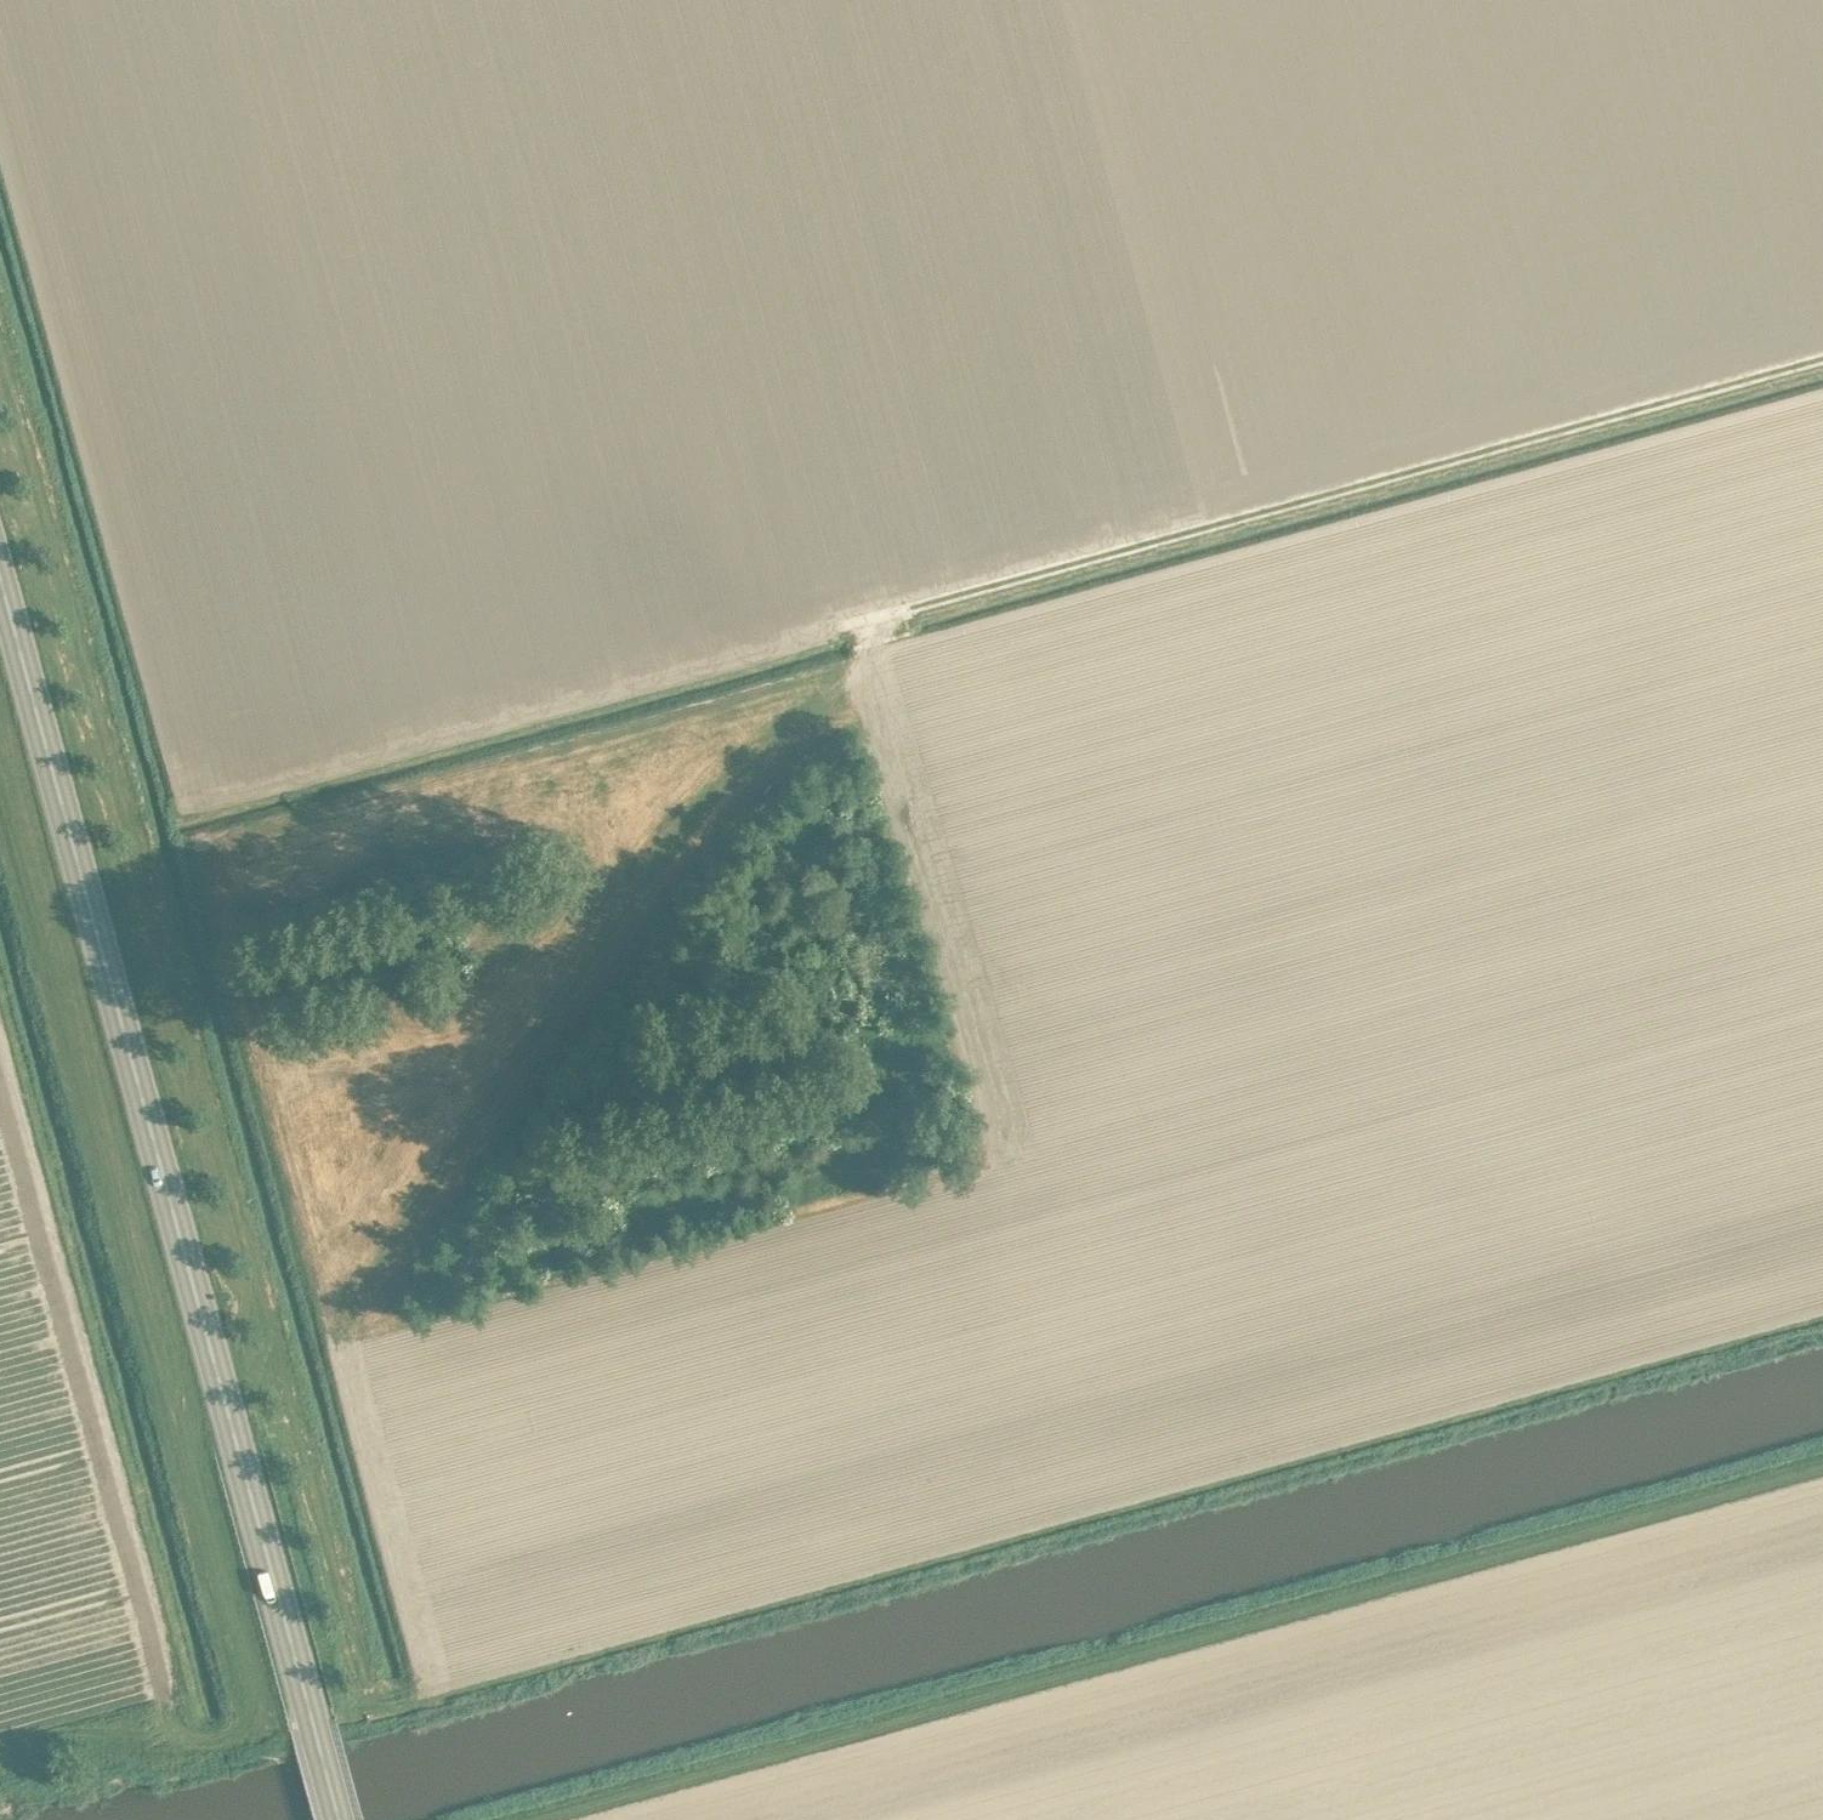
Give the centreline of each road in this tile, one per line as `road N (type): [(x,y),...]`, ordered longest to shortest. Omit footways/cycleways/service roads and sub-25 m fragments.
road 1 (trunk): [(340,1819),(0,582)]

